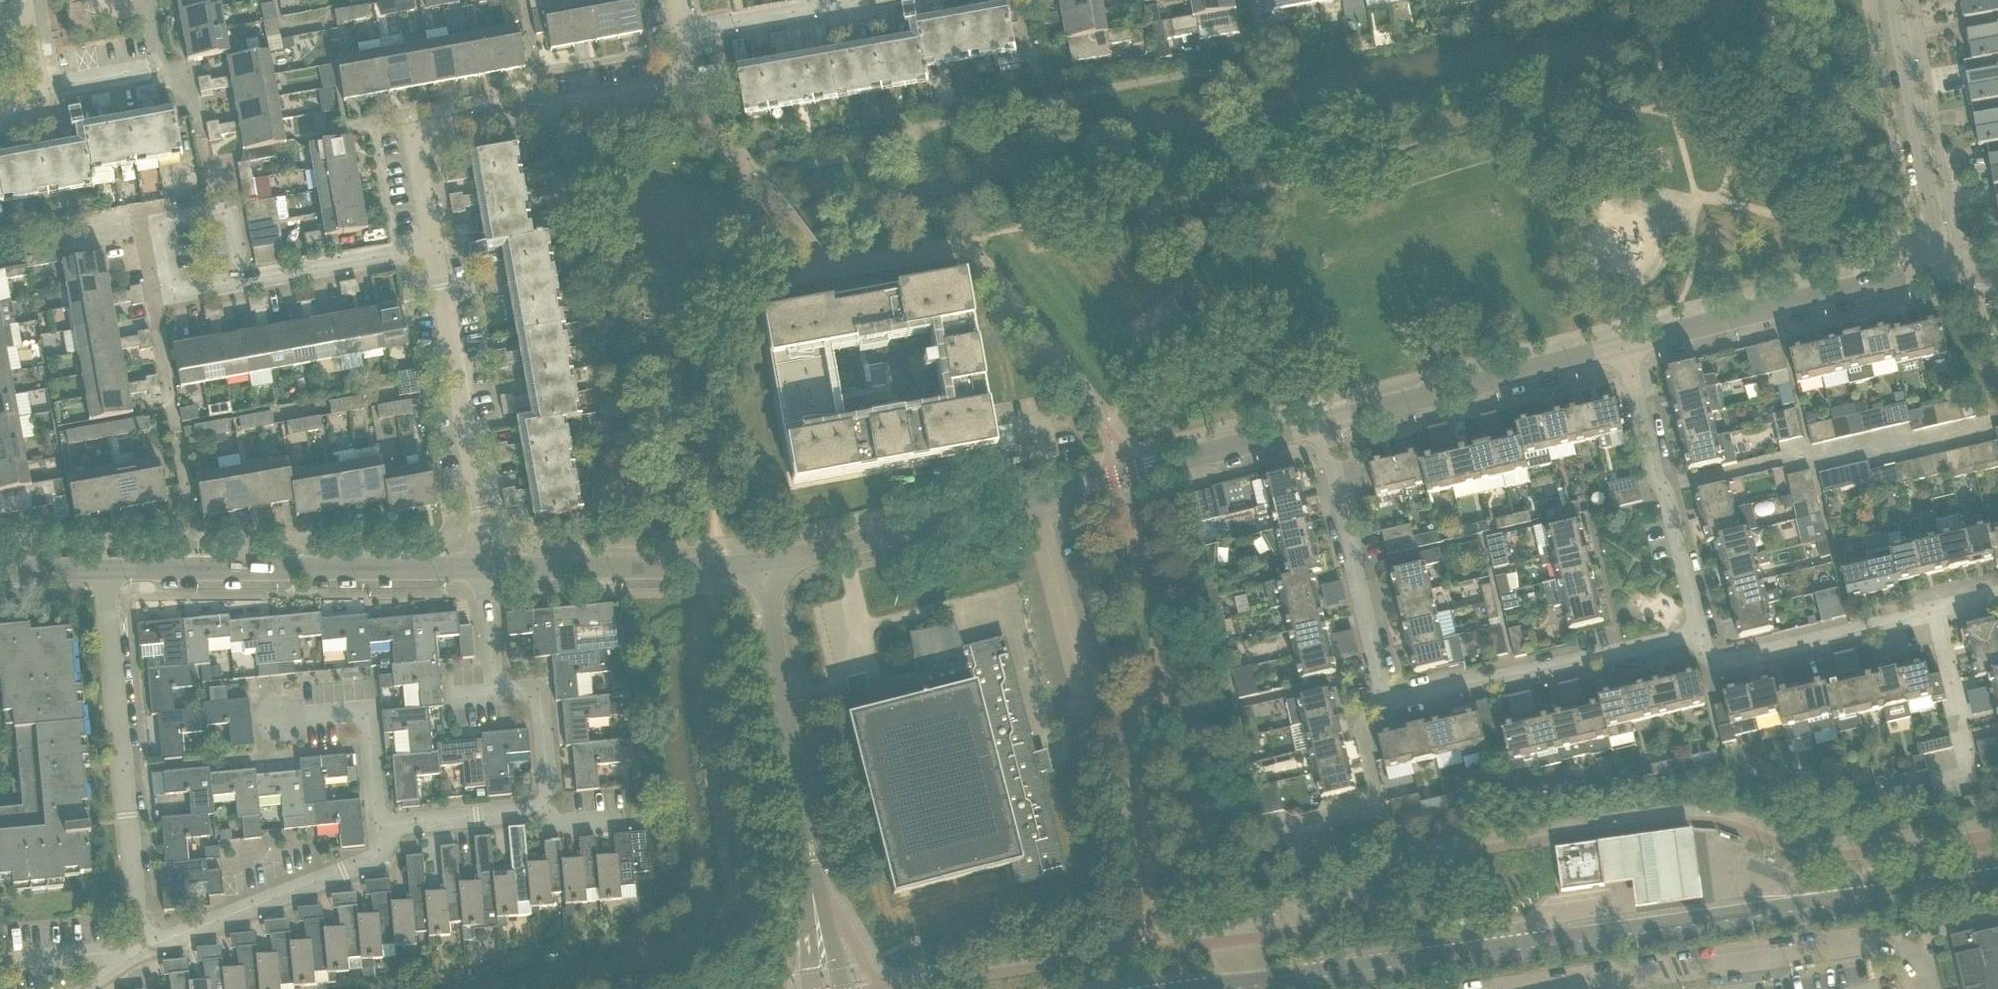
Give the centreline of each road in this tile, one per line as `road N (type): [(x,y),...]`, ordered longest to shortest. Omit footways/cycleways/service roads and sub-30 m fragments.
road 1 (primary): [(1997,881),(1250,988)]
road 2 (tertiary): [(1324,422),(766,567)]
road 3 (residential): [(432,246),(414,132),(679,88),(688,73),(682,30)]
road 4 (tertiary): [(827,988),(766,567)]
road 5 (unclassified): [(1922,988),(1916,968),(1876,945),(1542,988)]
road 6 (tertiary): [(484,570),(101,572)]
road 7 (residential): [(101,572),(142,949)]
road 8 (residential): [(484,570),(432,246)]
road 9 (tertiary): [(1938,270),(1622,346)]
road 10 (residential): [(1386,700),(1698,632)]
road 11 (tertiary): [(1622,346),(1324,422)]
road 12 (residential): [(1698,632),(1669,500),(1622,346)]
road 13 (residential): [(1386,700),(1324,422)]
road 14 (tertiary): [(766,567),(484,570)]
road 15 (residential): [(142,949),(380,862),(378,834)]
road 16 (tertiary): [(1938,270),(1890,0)]
road 17 (residential): [(1698,632),(1707,654),(1726,663),(1932,613)]
road 18 (residential): [(1270,834),(1379,808),(1361,729),(1372,704),(1386,700)]
road 19 (residential): [(244,279),(169,293),(156,220),(231,206)]
road 20 (residential): [(378,834),(366,709),(275,718)]
road 21 (residential): [(1933,785),(1968,777),(1932,613)]
road 22 (residential): [(432,246),(244,279)]
road 23 (residential): [(378,834),(553,814)]
road 24 (residential): [(553,814),(539,689),(496,692)]
road 25 (residential): [(682,30),(837,0)]
road 26 (residential): [(496,692),(484,570)]
road 27 (residential): [(41,94),(161,71)]

